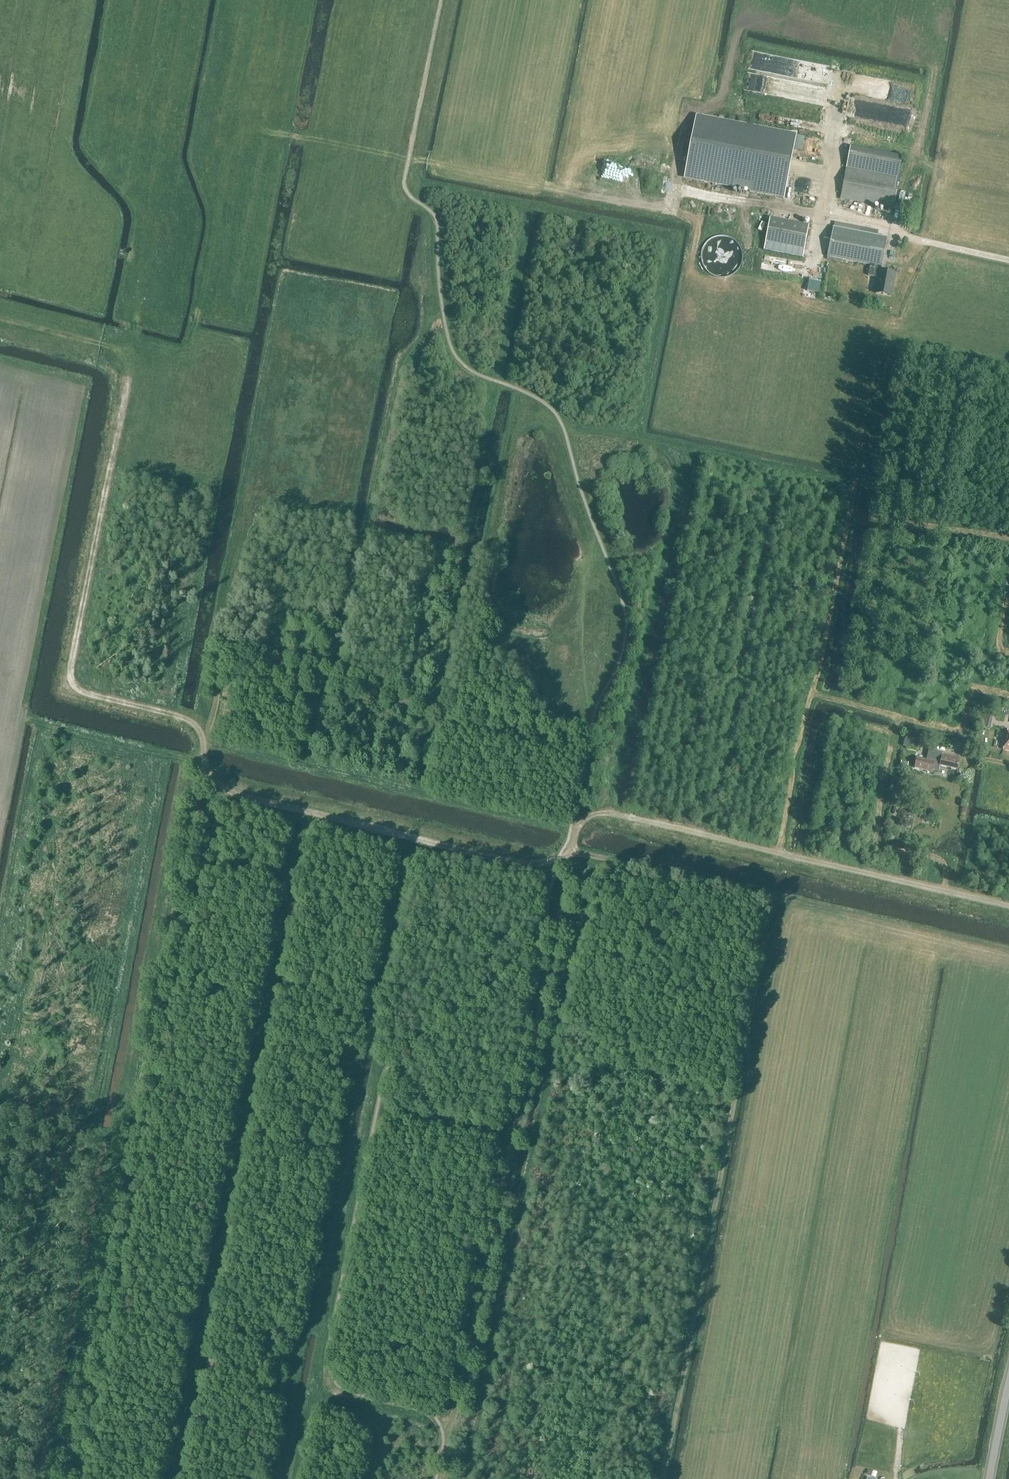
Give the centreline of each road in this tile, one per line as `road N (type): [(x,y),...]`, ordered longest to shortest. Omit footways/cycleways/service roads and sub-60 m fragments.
road 1 (track): [(577,828),(564,855),(528,867),(238,797),(208,772),(193,722),(74,689),(70,668),(126,376)]
road 2 (track): [(1008,904),(626,815),(597,812),(577,828)]

